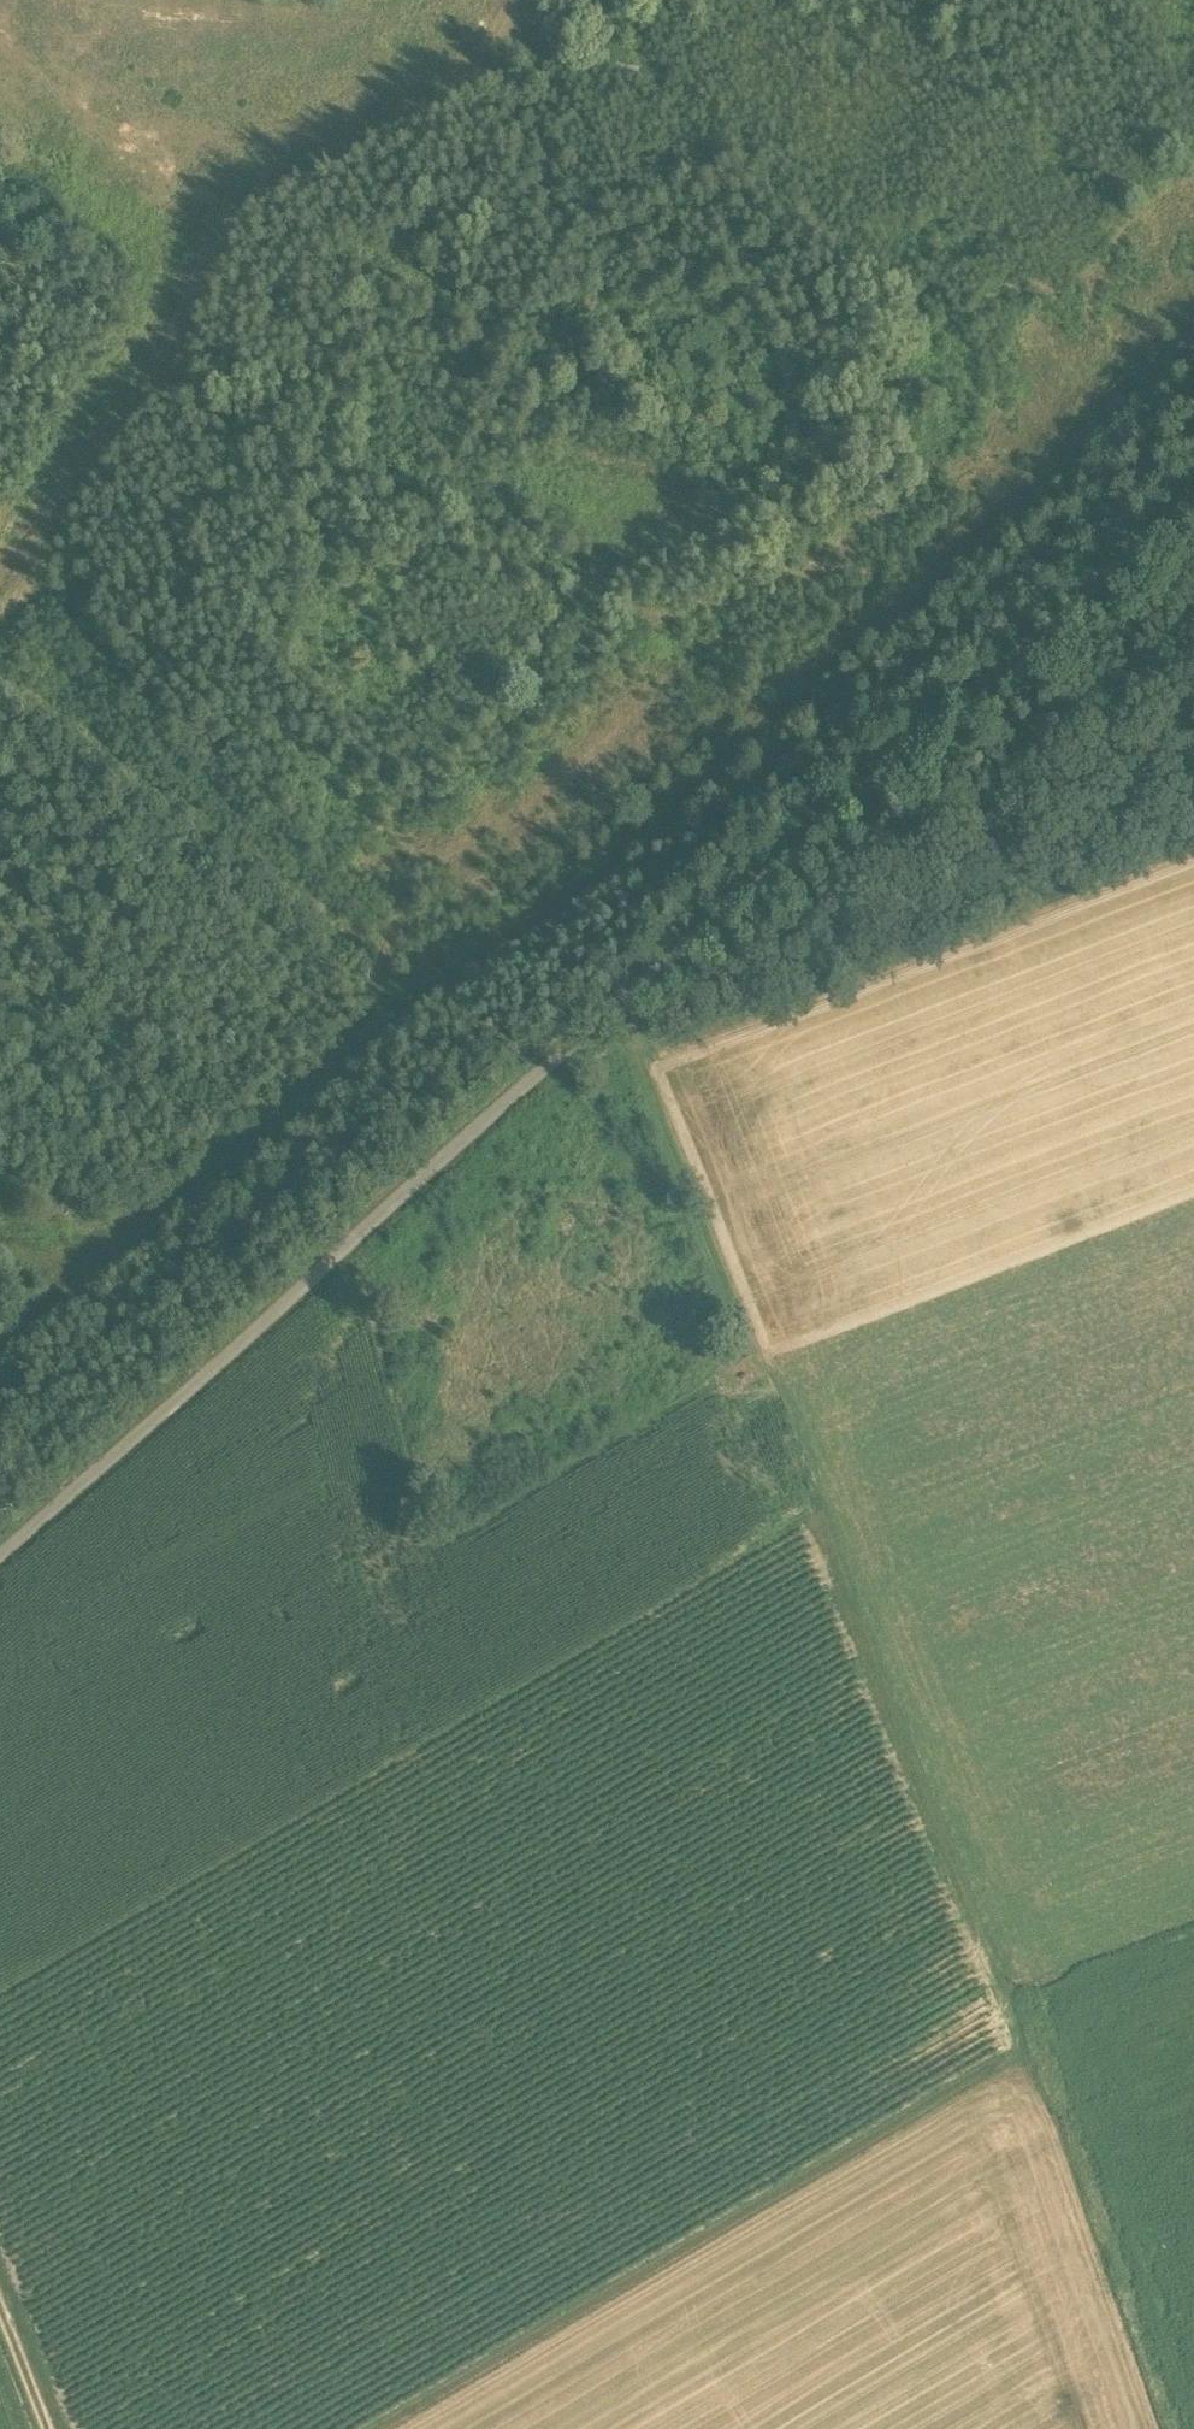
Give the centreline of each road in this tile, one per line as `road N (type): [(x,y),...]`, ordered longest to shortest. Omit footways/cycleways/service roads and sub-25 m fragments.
road 1 (unclassified): [(0,1554),(1193,495)]
road 2 (track): [(608,1013),(635,1053),(763,1378)]
road 3 (track): [(48,2428),(0,2302)]

